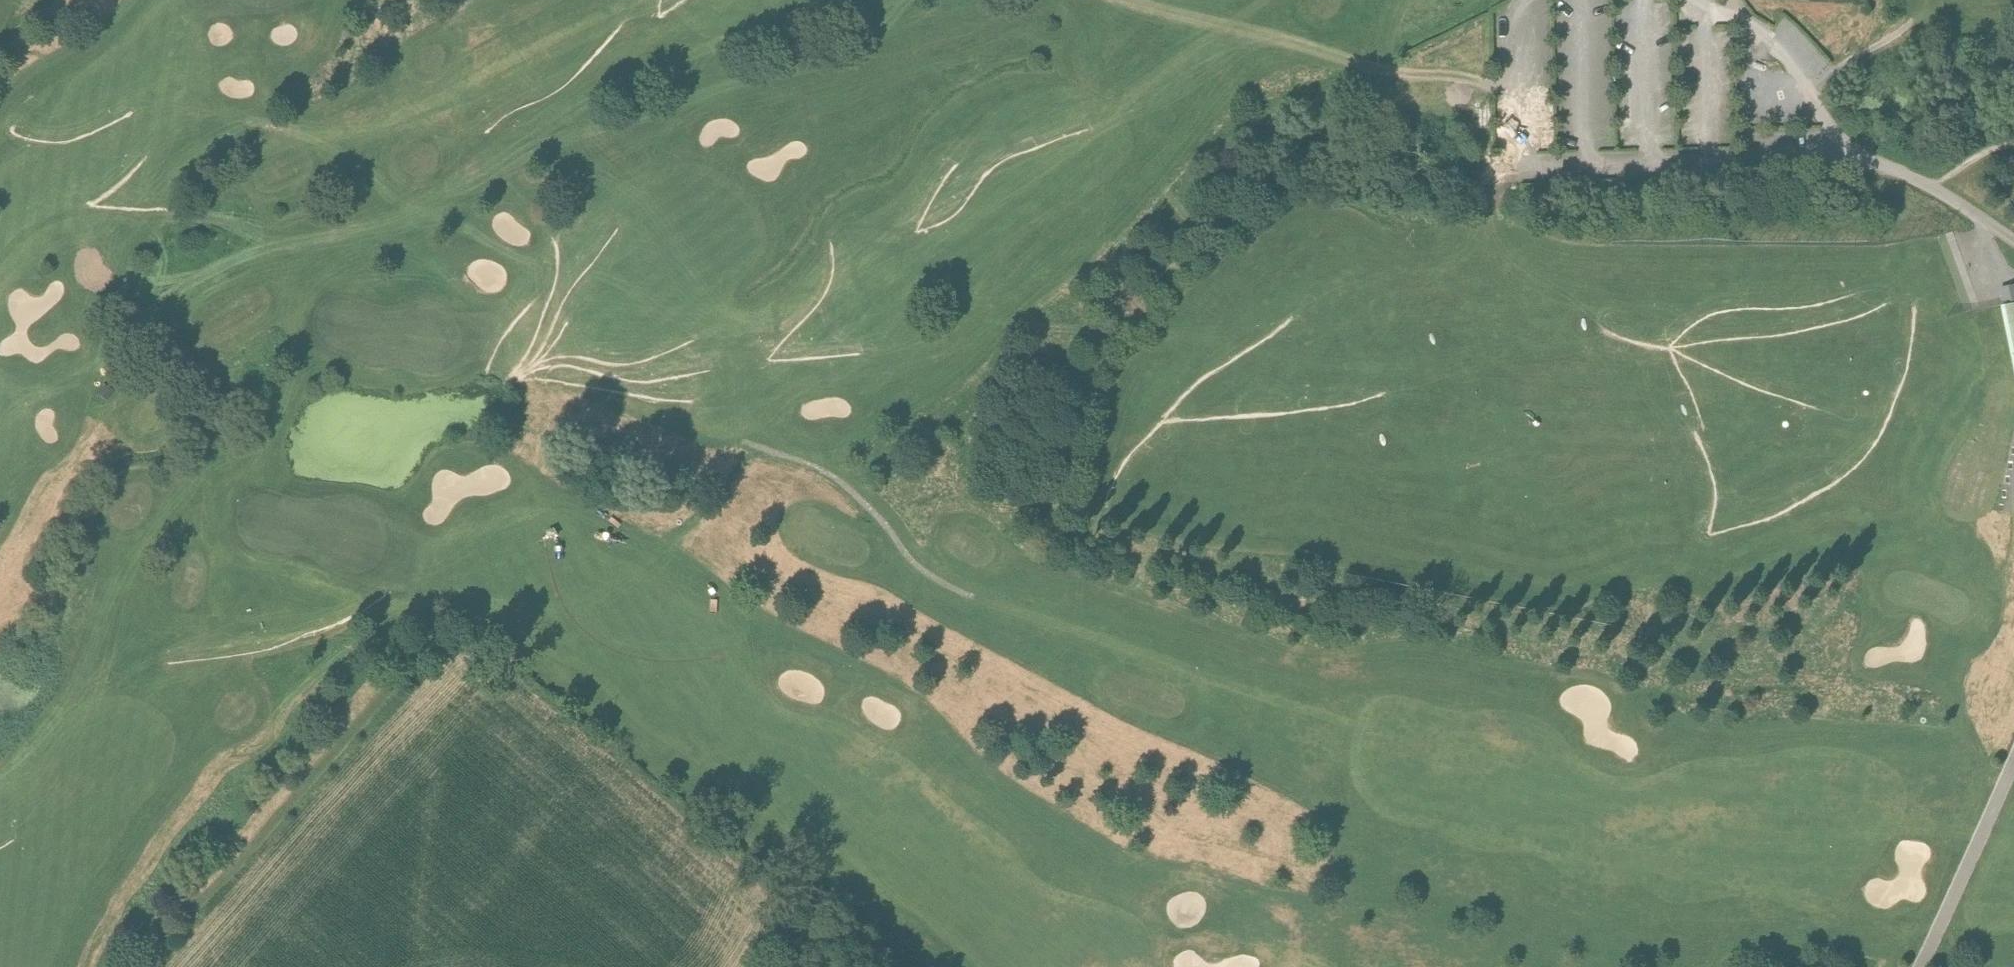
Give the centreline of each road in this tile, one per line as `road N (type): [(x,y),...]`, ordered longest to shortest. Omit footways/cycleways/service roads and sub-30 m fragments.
road 1 (unclassified): [(1709,161),(1871,162),(1935,188),(2013,241)]
road 2 (unclassified): [(2013,761),(1917,966)]
road 3 (unclassified): [(1503,166),(1709,161)]
road 4 (unclassified): [(1704,5),(1709,161)]

